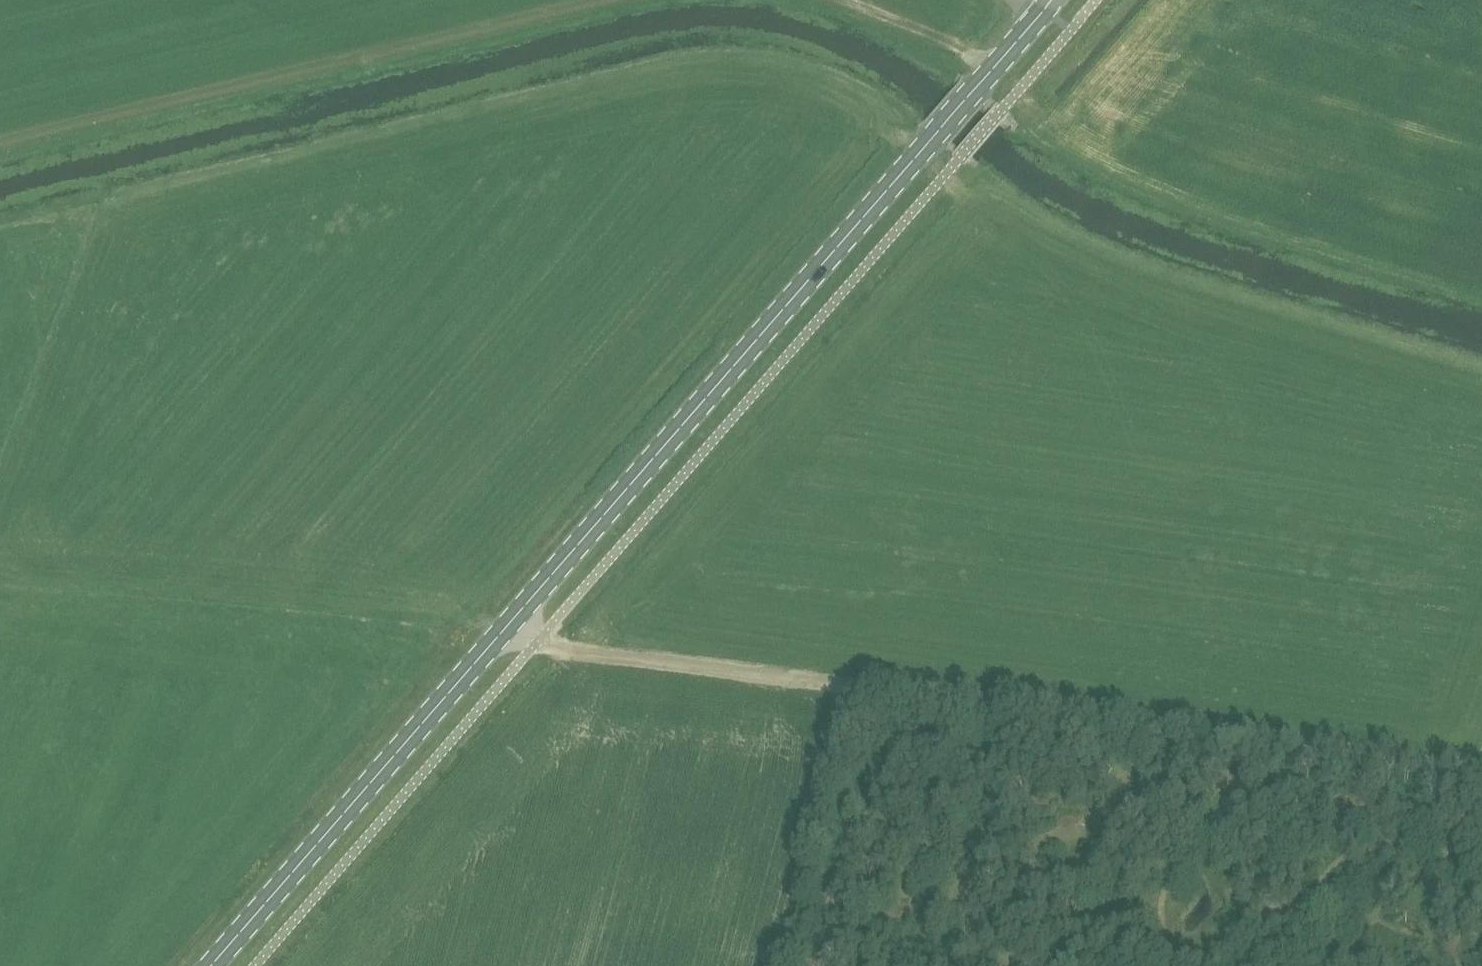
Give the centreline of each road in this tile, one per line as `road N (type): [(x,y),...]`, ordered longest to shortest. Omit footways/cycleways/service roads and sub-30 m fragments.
road 1 (track): [(1481,771),(567,652)]
road 2 (secondary): [(511,622),(1056,0)]
road 3 (secondary): [(213,965),(511,622)]

